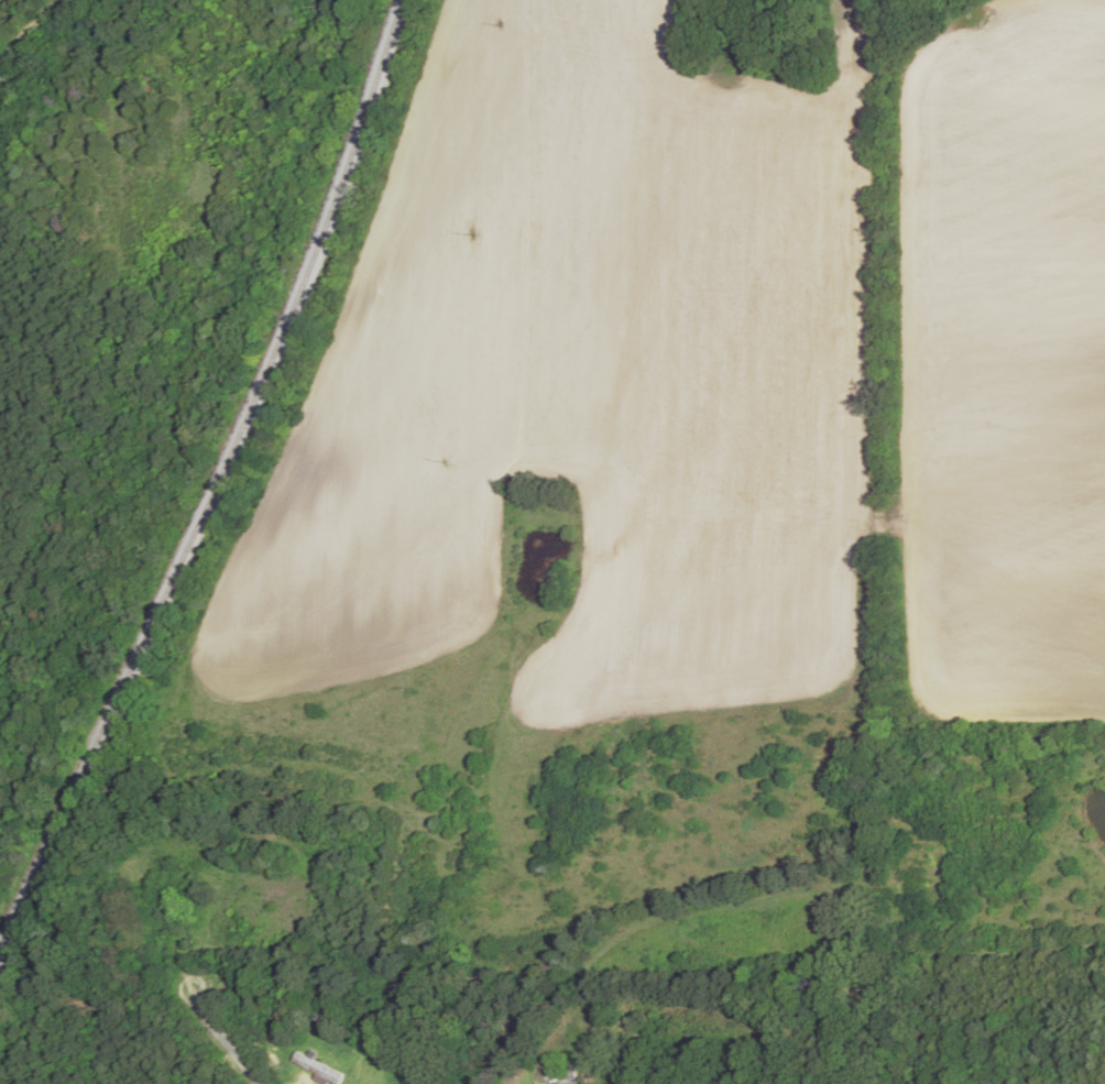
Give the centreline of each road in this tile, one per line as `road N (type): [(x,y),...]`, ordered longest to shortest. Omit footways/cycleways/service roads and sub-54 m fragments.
road 1 (residential): [(482,1083),(561,971),(668,924),(967,930)]

